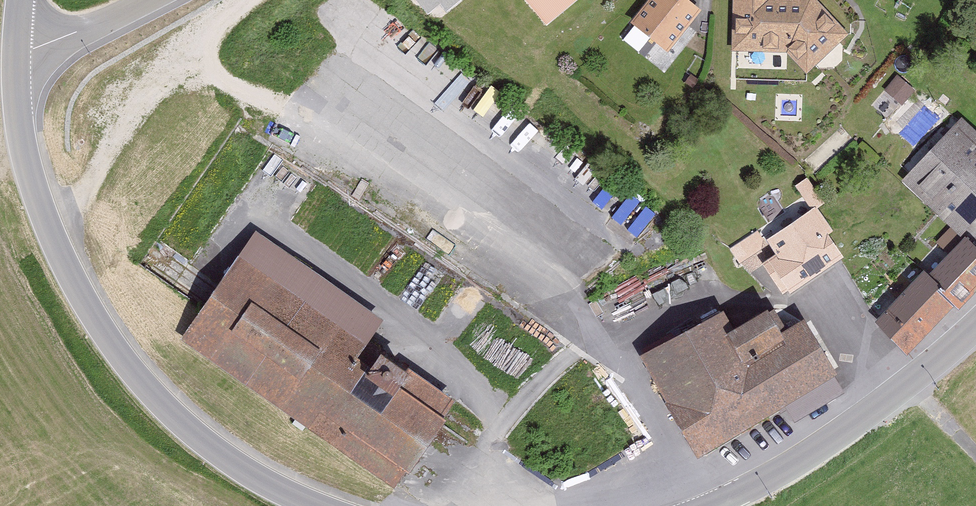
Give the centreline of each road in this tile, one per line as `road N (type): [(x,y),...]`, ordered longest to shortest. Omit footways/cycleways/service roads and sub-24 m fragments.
road 1 (secondary): [(319,505),(239,468),(163,404),(85,300),(29,162),(15,44)]
road 2 (secondary): [(975,326),(792,468),(710,505)]
road 3 (track): [(54,237),(167,62),(249,0)]
road 4 (residential): [(15,44),(62,38),(150,0)]

